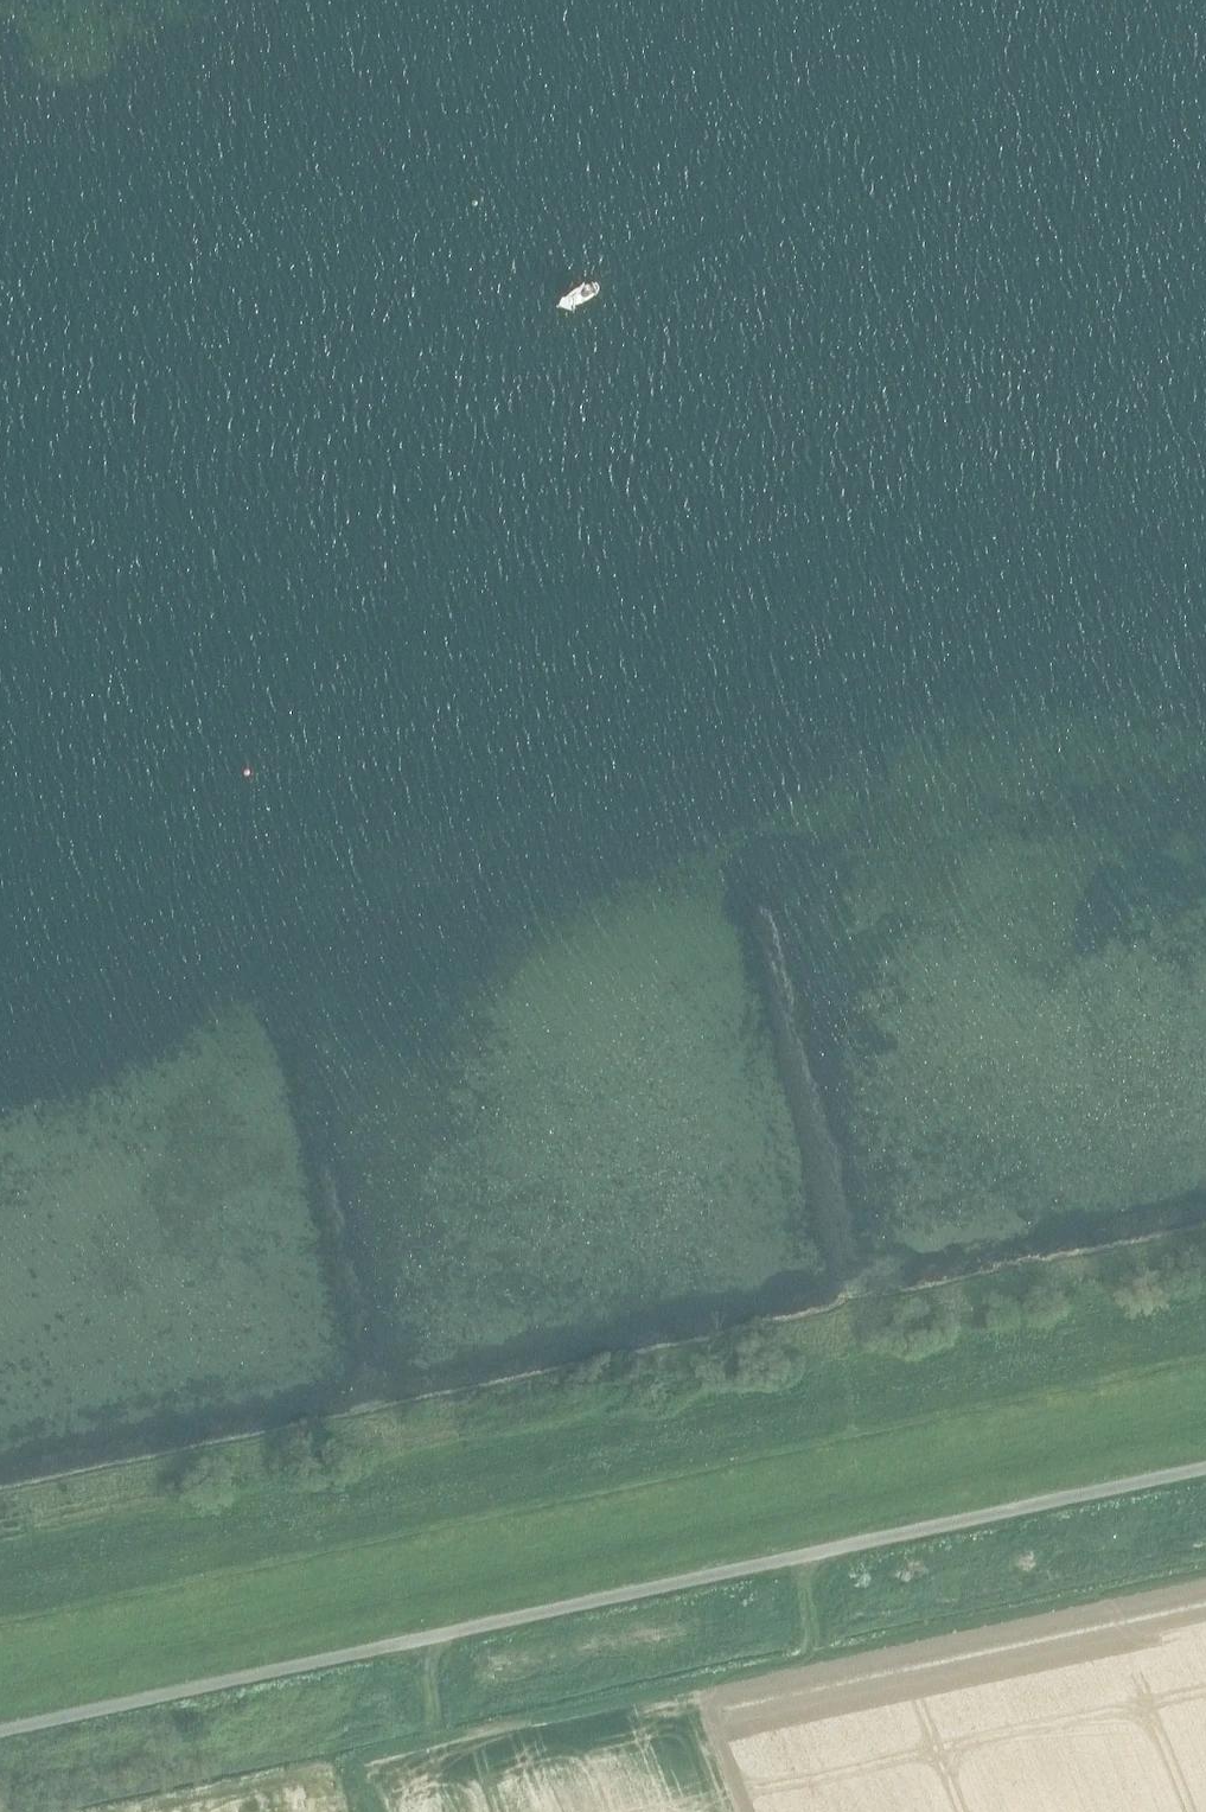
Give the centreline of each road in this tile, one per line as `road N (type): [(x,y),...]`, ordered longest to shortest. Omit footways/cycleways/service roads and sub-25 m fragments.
road 1 (unclassified): [(1205,1467),(0,1731)]

